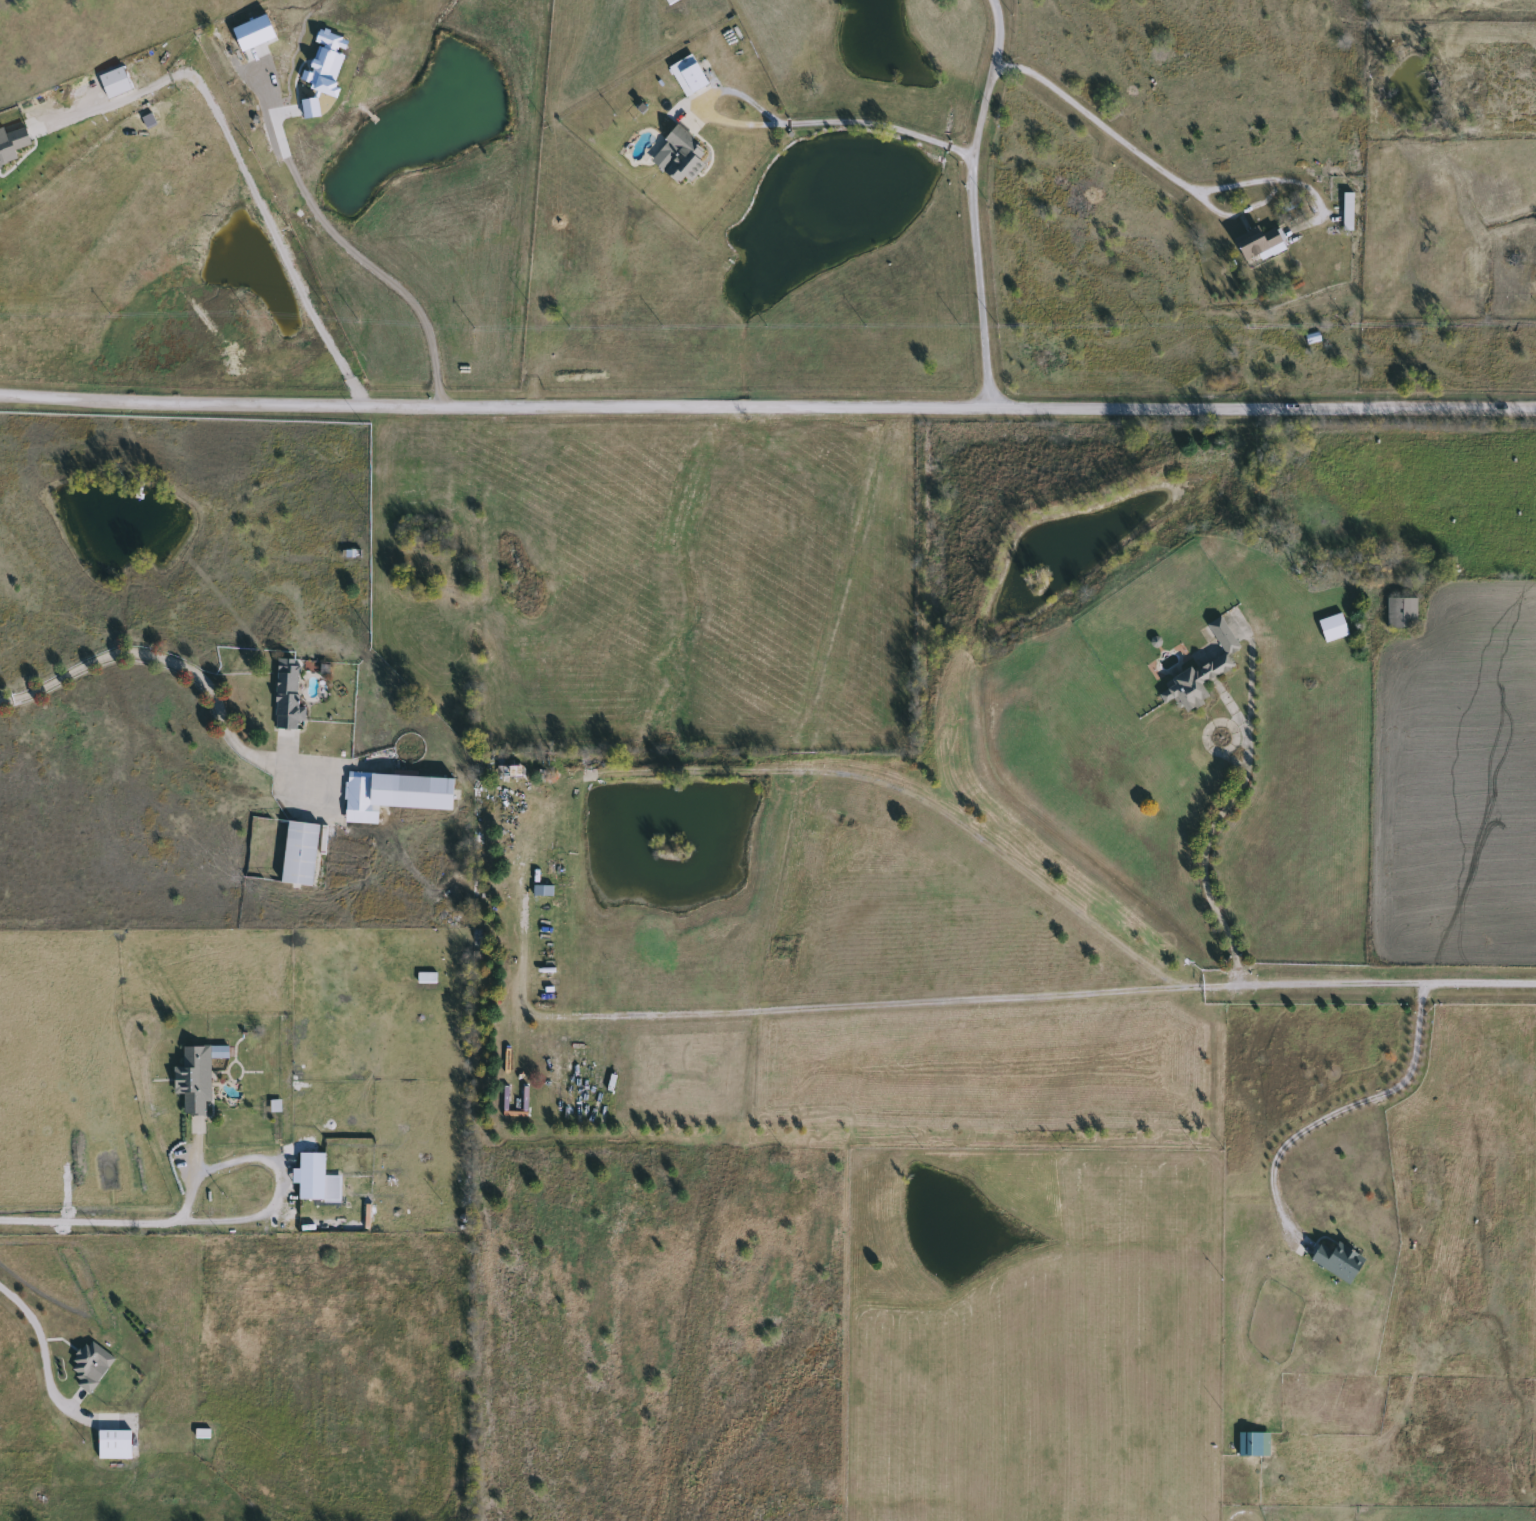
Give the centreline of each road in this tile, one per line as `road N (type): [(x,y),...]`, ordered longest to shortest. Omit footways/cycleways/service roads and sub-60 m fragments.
road 1 (residential): [(1535,415),(980,407),(194,411),(0,399)]
road 2 (residential): [(980,407),(969,162),(994,27),(988,0)]
road 3 (residential): [(1535,990),(1235,983)]

